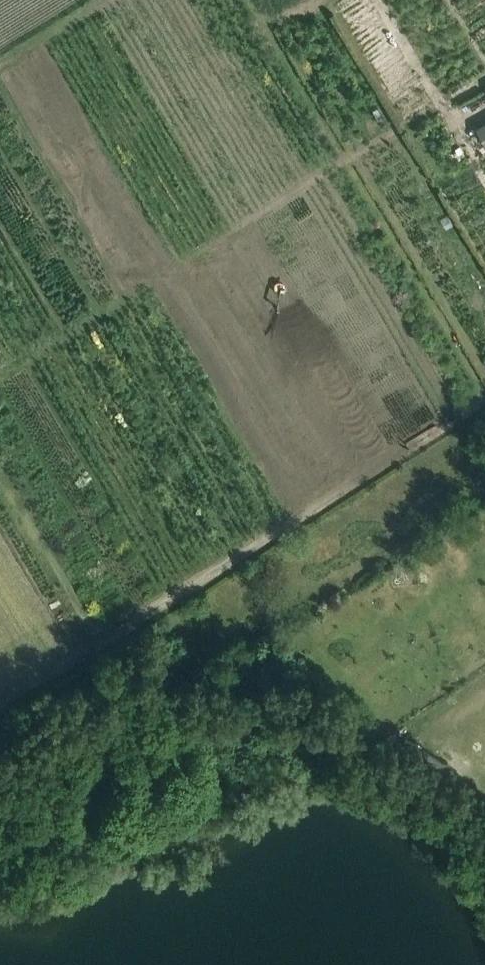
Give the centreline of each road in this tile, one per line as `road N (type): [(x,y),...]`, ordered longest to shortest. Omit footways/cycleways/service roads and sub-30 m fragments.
road 1 (track): [(484,397),(101,645)]

